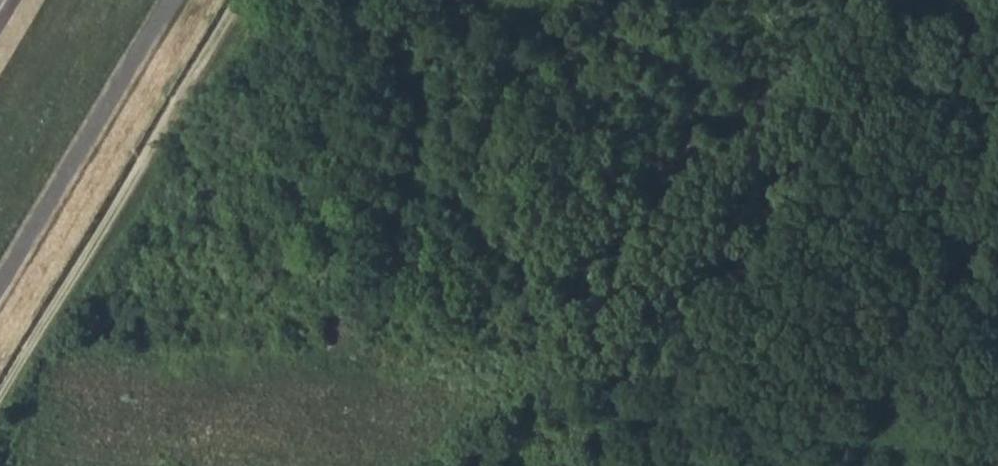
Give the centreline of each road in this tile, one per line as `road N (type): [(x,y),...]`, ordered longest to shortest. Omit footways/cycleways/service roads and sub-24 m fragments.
road 1 (track): [(0,395),(238,0)]

